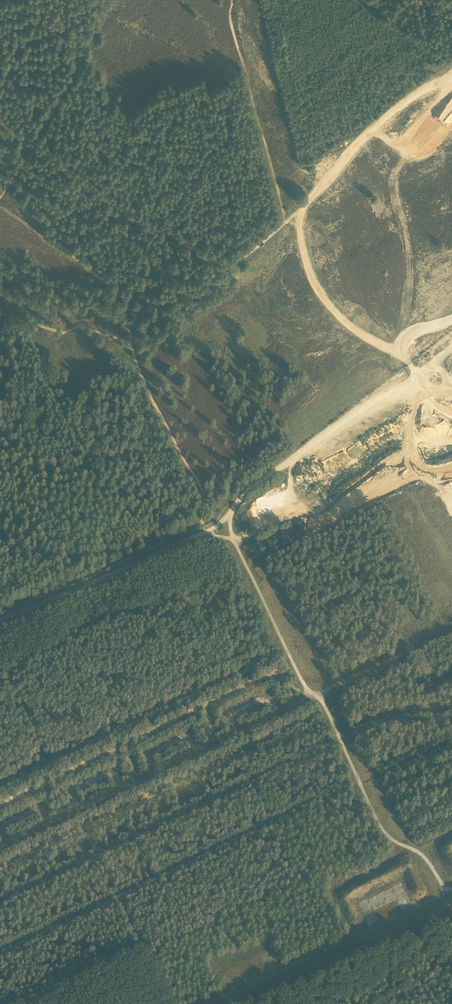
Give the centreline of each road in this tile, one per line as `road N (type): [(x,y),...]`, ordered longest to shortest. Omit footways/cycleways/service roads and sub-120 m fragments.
road 1 (track): [(451,351),(249,492),(230,513),(233,541),(329,502),(404,449)]
road 2 (track): [(208,530),(233,541),(381,827),(427,860),(448,895)]
road 3 (track): [(228,265),(35,132),(0,99)]
road 4 (track): [(451,893),(216,1003)]
road 5 (track): [(377,128),(400,158),(394,192),(408,252),(404,322),(393,350)]
road 6 (track): [(230,0),(286,222)]
road 7 (track): [(451,68),(401,105),(286,222)]
road 8 (track): [(0,619),(208,530)]
road 9 (track): [(0,613),(199,522)]
road 10 (track): [(129,339),(201,487),(199,522)]
road 11 (track): [(299,211),(324,299),(349,326),(408,361)]
road 12 (track): [(147,284),(0,190)]
road 13 (track): [(286,222),(196,281),(147,284)]
road 14 (track): [(313,696),(451,630)]
road 15 (track): [(0,300),(129,339)]

